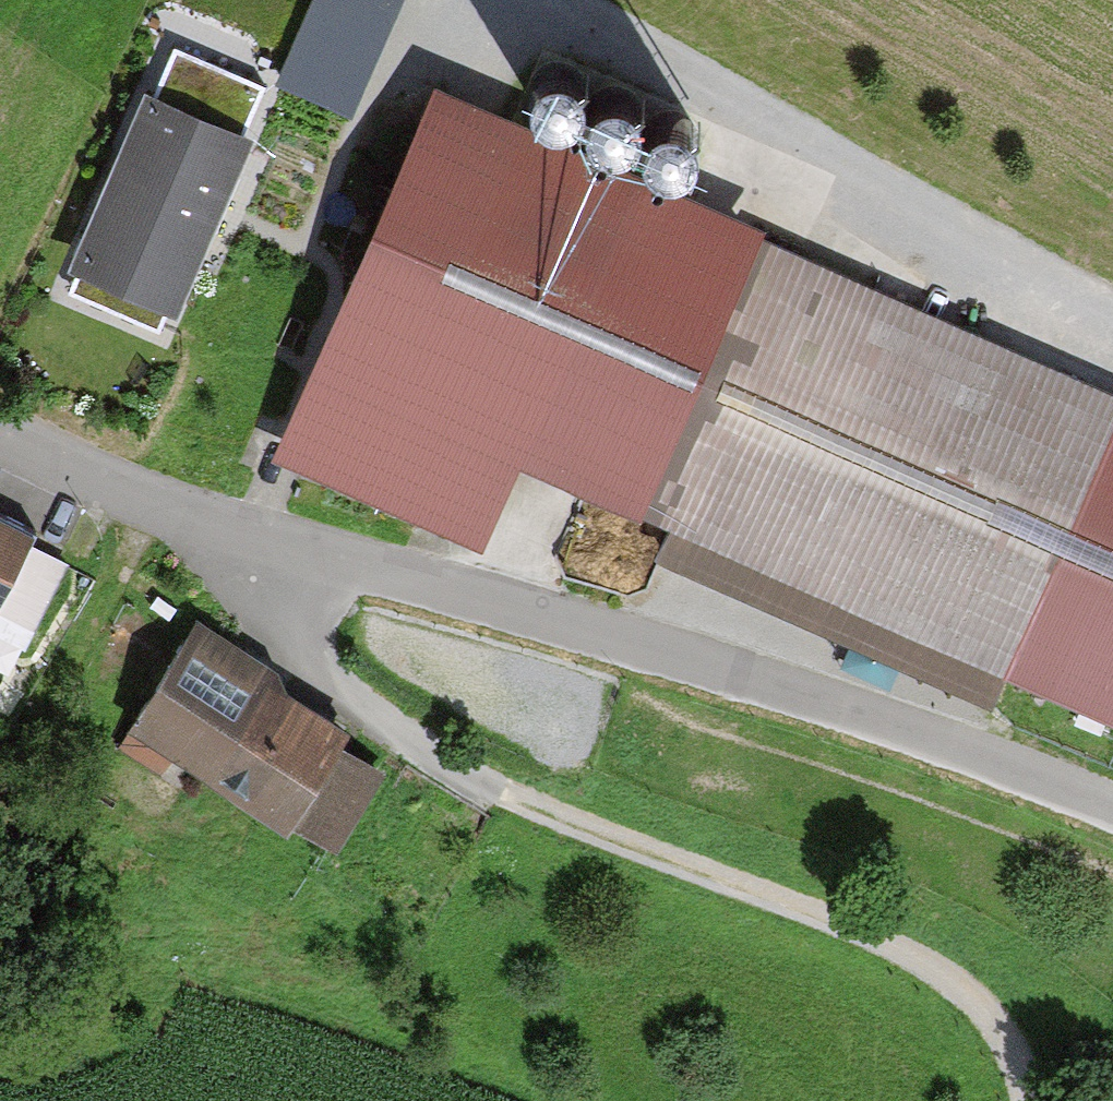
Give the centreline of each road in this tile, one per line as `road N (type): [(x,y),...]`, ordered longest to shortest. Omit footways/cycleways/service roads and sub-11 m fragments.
road 1 (residential): [(0,434),(251,560),(750,678),(1112,814)]
road 2 (track): [(251,560),(304,664),(499,793),(915,965),(1008,1048),(1016,1100)]
road 3 (track): [(1112,290),(572,0)]

